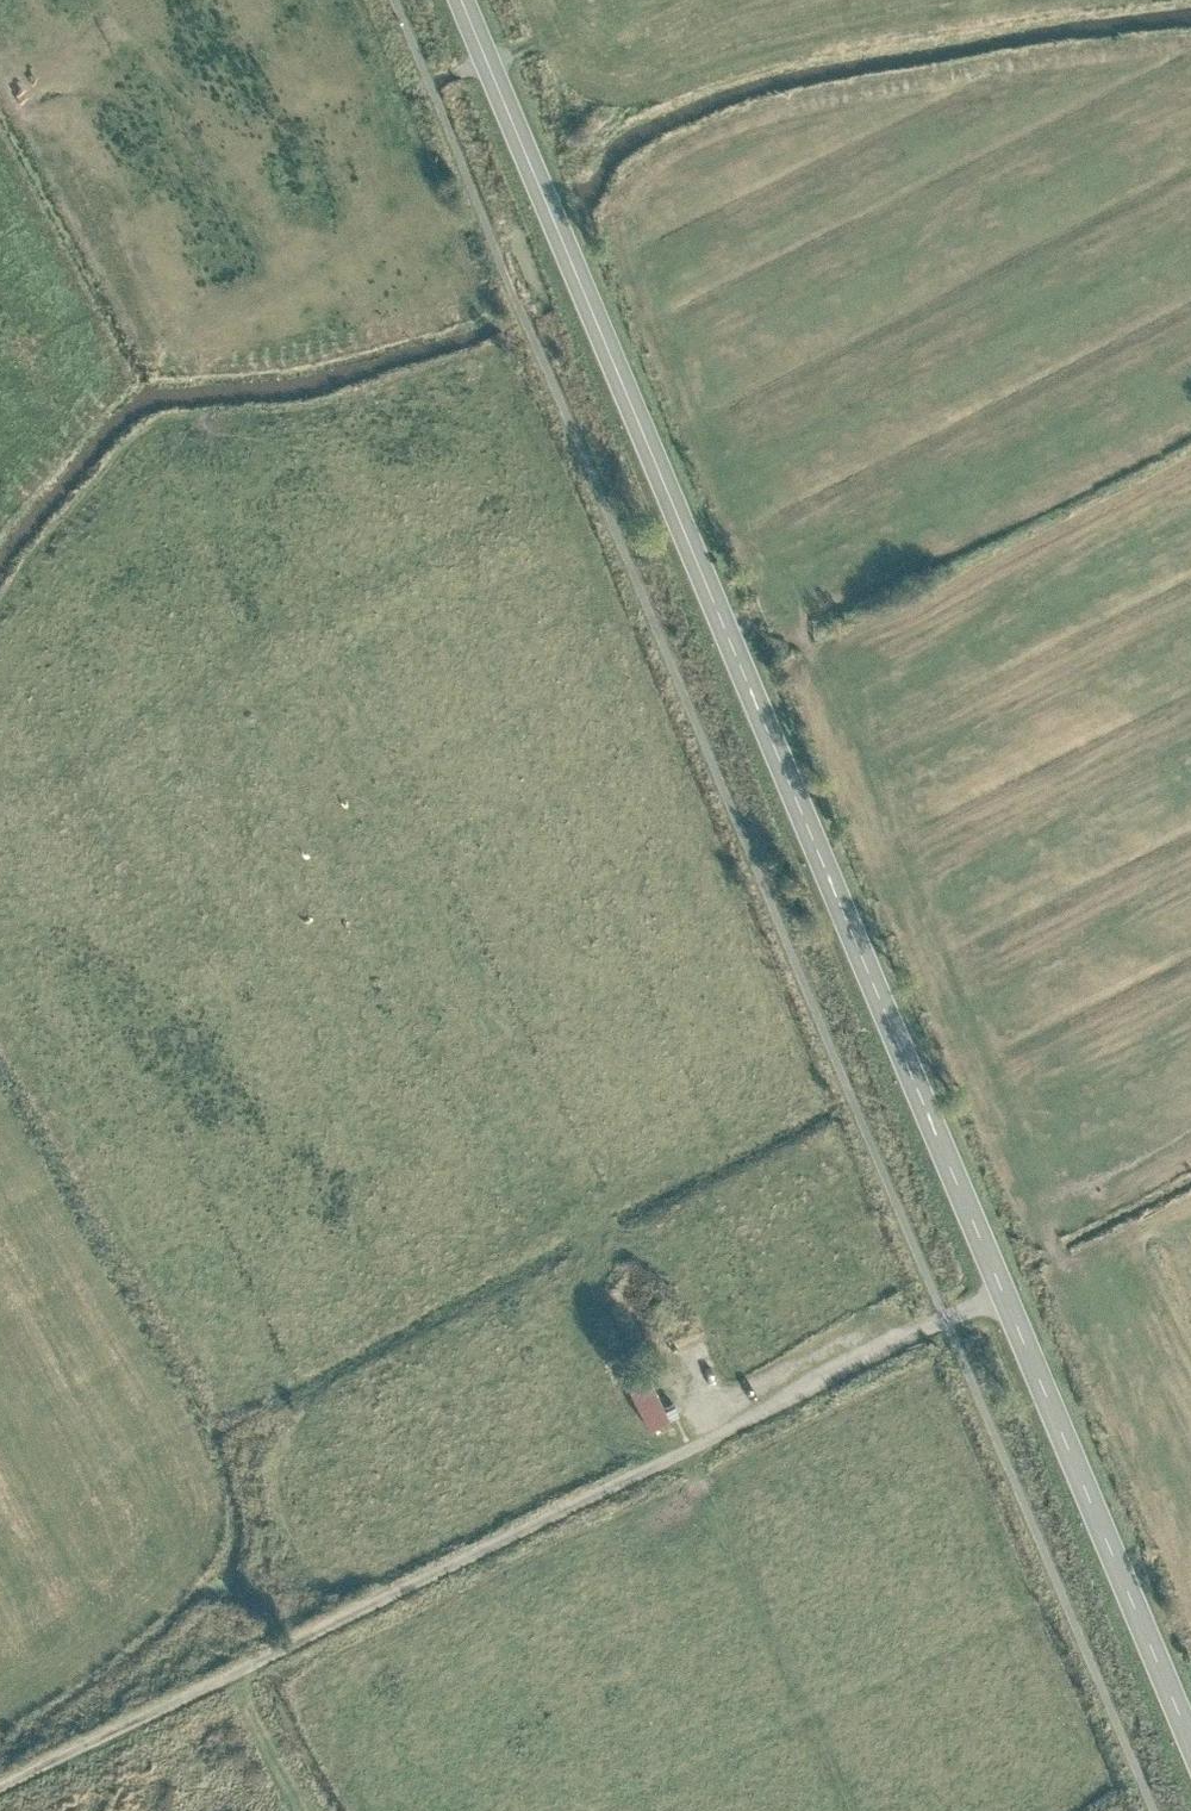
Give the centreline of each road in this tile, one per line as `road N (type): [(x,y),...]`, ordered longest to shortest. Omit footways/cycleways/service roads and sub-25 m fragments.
road 1 (tertiary): [(1190,1737),(465,0)]
road 2 (track): [(1005,1297),(0,1792)]

